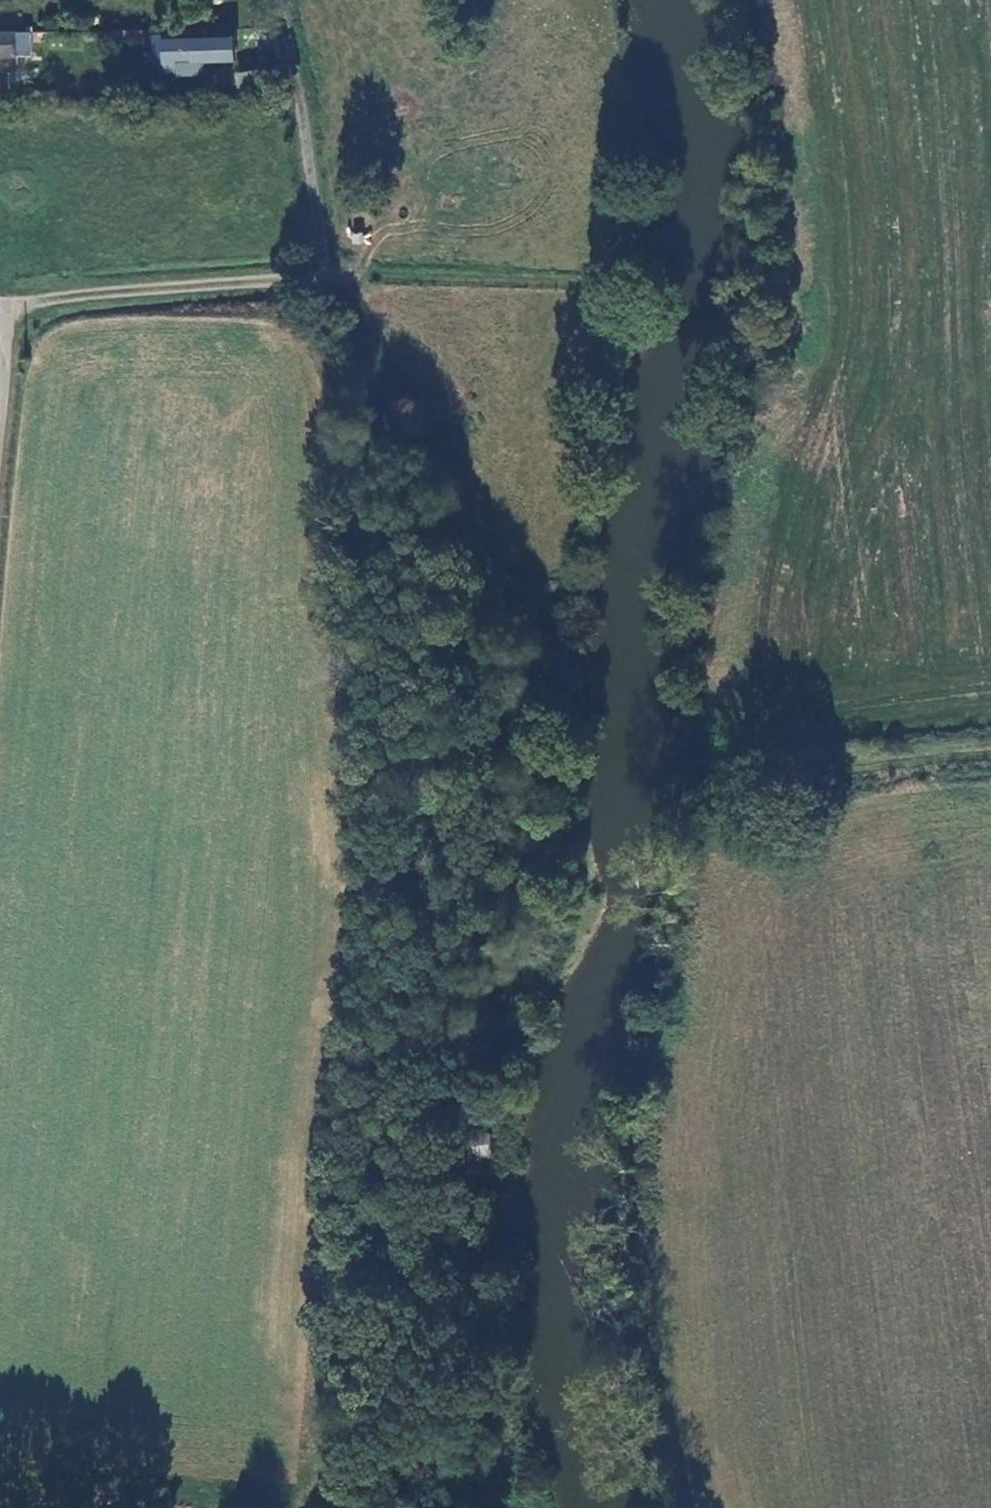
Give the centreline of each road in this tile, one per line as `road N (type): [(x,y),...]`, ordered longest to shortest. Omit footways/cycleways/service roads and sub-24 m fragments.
road 1 (track): [(574,289),(322,281),(0,305)]
road 2 (track): [(322,281),(296,0)]
road 3 (track): [(715,790),(990,762)]

